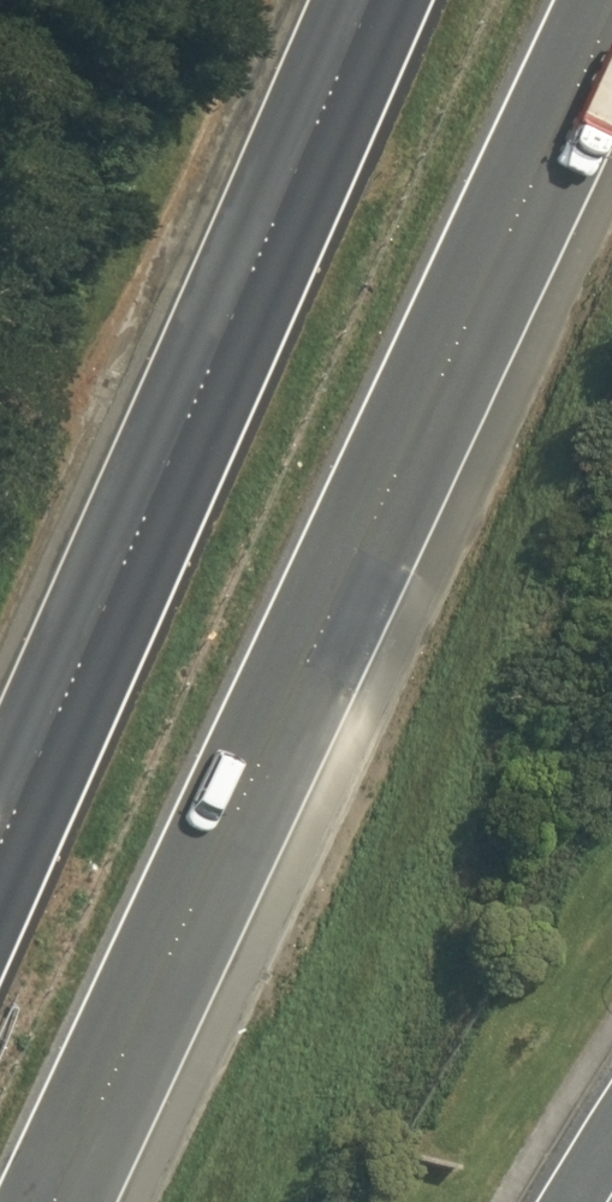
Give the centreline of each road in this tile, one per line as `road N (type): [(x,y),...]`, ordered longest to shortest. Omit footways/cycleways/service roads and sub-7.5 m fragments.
road 1 (motorway): [(611,2),(56,1201)]
road 2 (motorway): [(0,859),(378,0)]

